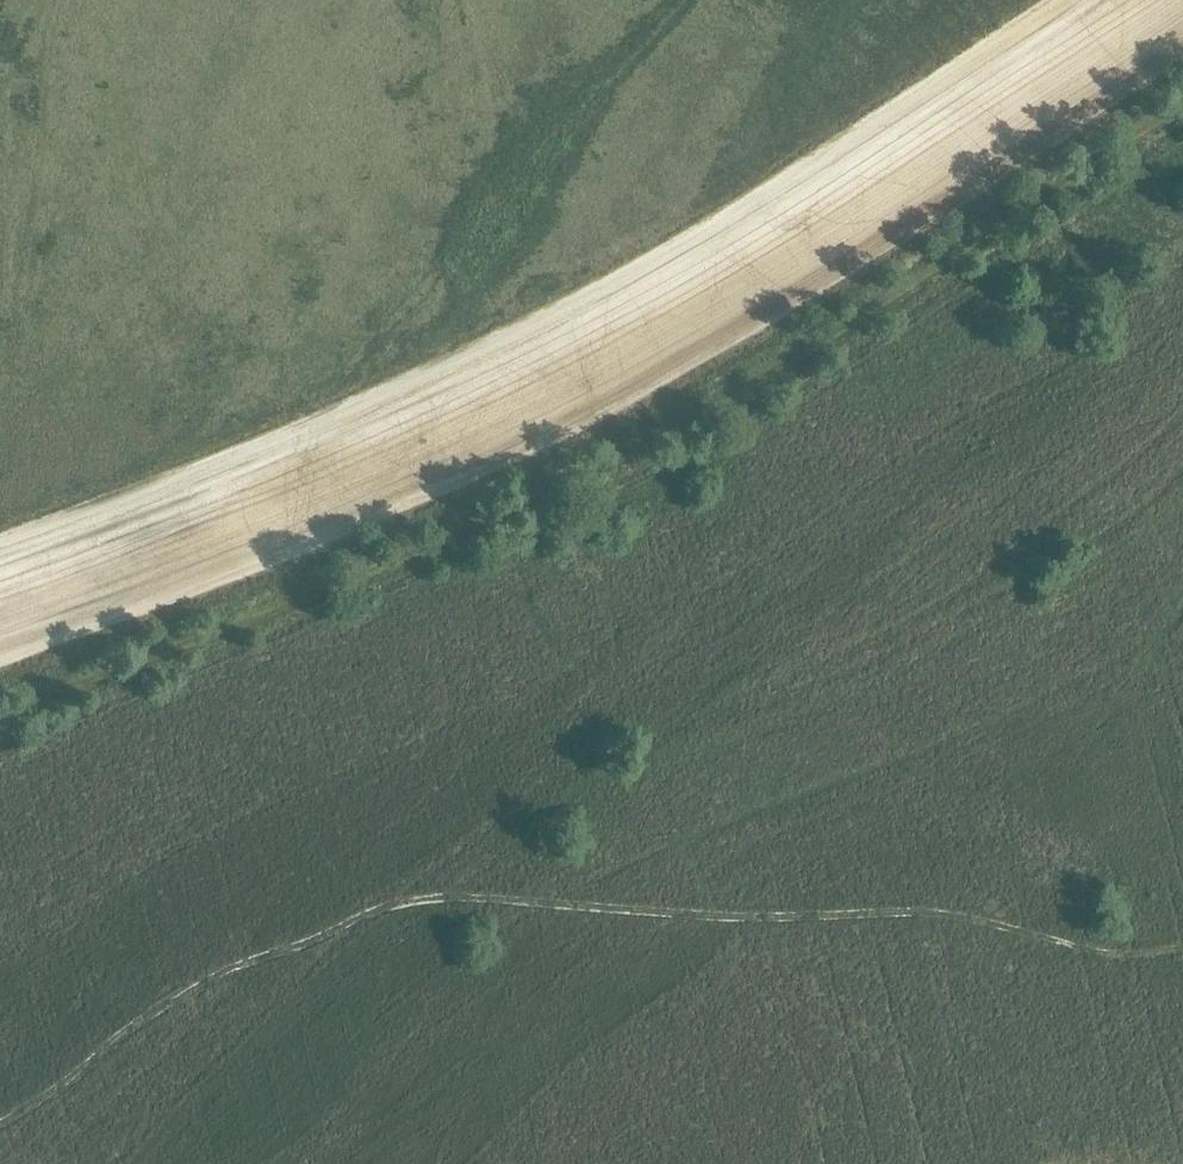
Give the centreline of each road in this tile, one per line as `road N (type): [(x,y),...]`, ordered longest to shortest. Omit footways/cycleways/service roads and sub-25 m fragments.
road 1 (track): [(0,1124),(204,984),(436,898),(751,919),(922,914),(1097,951),(1182,950)]

